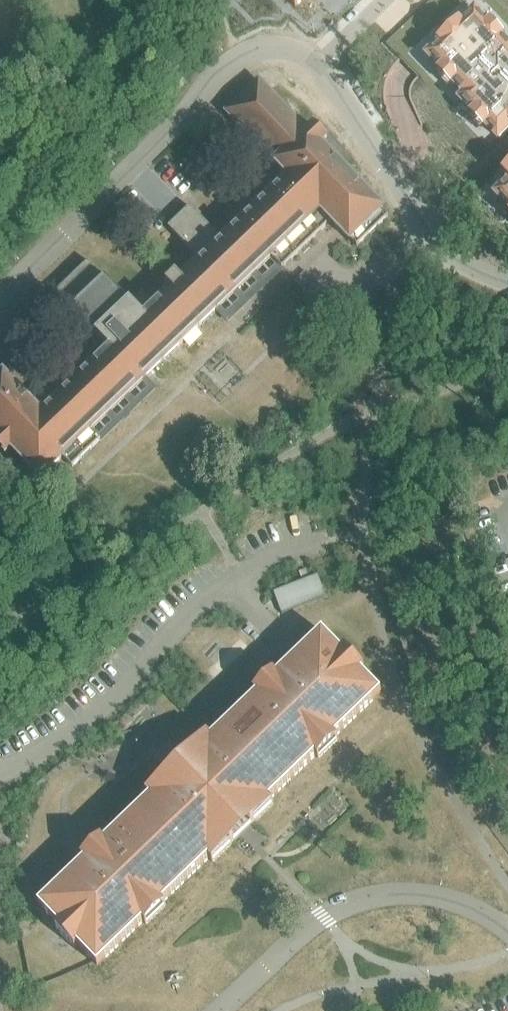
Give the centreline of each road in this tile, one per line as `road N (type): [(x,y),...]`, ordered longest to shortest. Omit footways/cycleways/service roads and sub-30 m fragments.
road 1 (residential): [(0,298),(229,62),(262,47),(306,56),(419,220),(457,254),(507,278)]
road 2 (residential): [(507,929),(430,895),(360,897),(296,935),(214,1010)]

